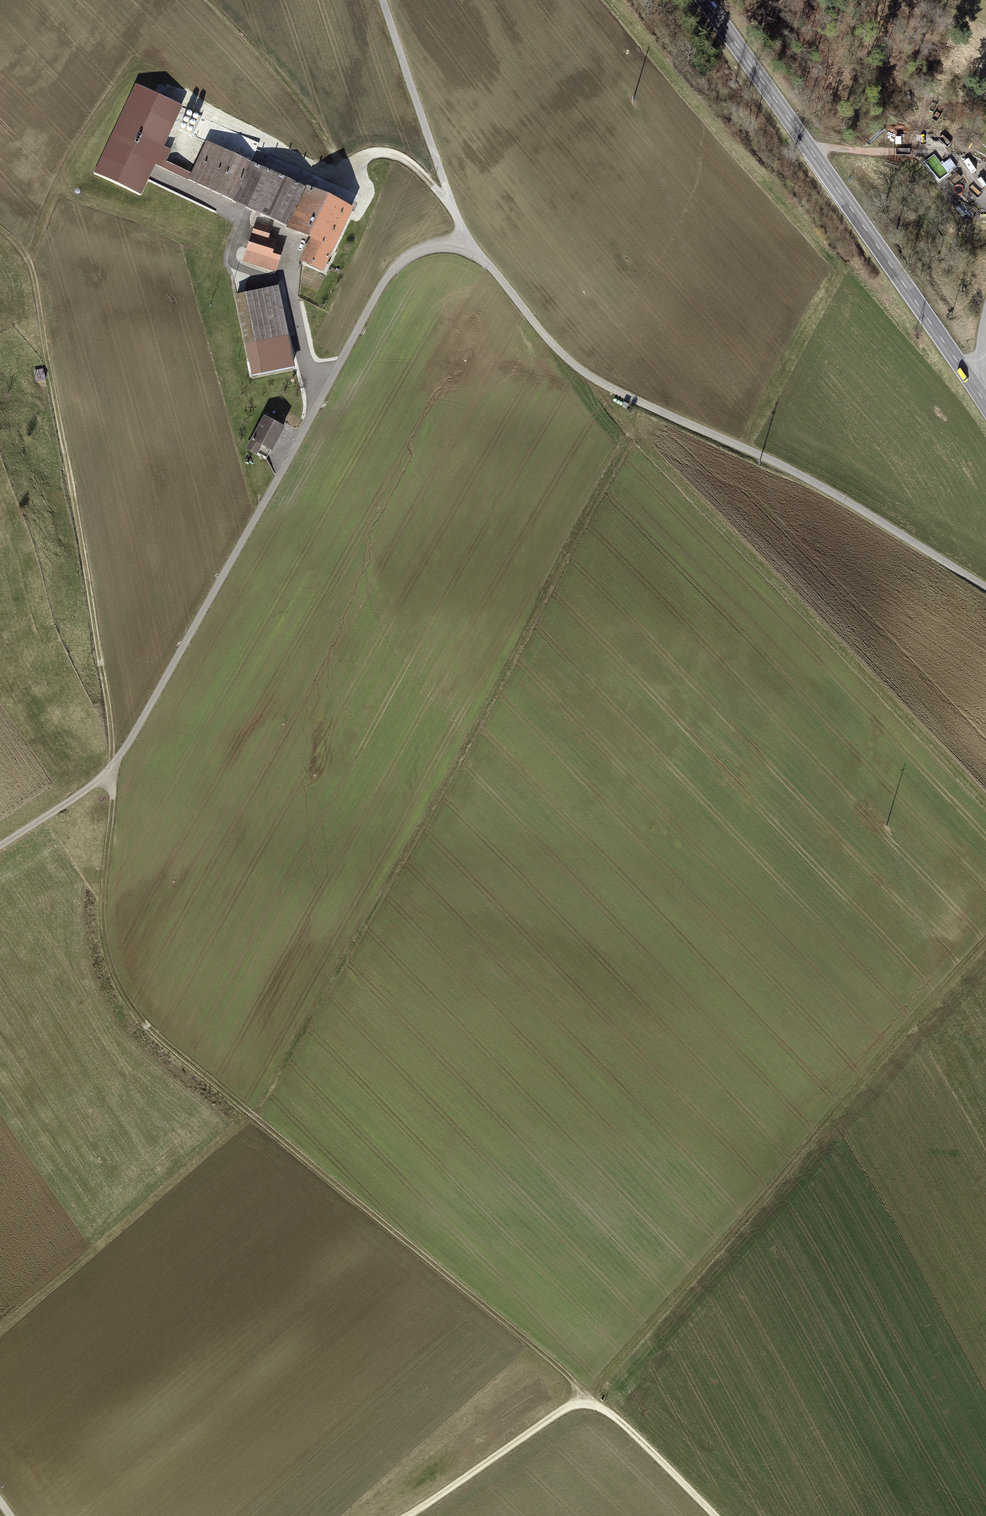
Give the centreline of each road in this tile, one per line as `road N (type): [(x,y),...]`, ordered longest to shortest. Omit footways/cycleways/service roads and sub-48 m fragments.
road 1 (track): [(0,227),(33,272),(107,697),(113,768),(102,912),(112,971),(167,1044),(568,1375),(583,1402)]
road 2 (track): [(0,1330),(251,1114),(417,830),(632,432)]
road 3 (track): [(472,245),(415,253),(388,275),(113,768),(0,846)]
road 4 (track): [(985,947),(583,1402)]
road 5 (track): [(587,374),(632,432),(985,808)]
road 6 (primary): [(985,405),(705,0)]
road 7 (track): [(405,1515),(583,1402)]
road 8 (track): [(583,1402),(616,1419),(715,1515)]
road 9 (track): [(313,411),(296,246)]

